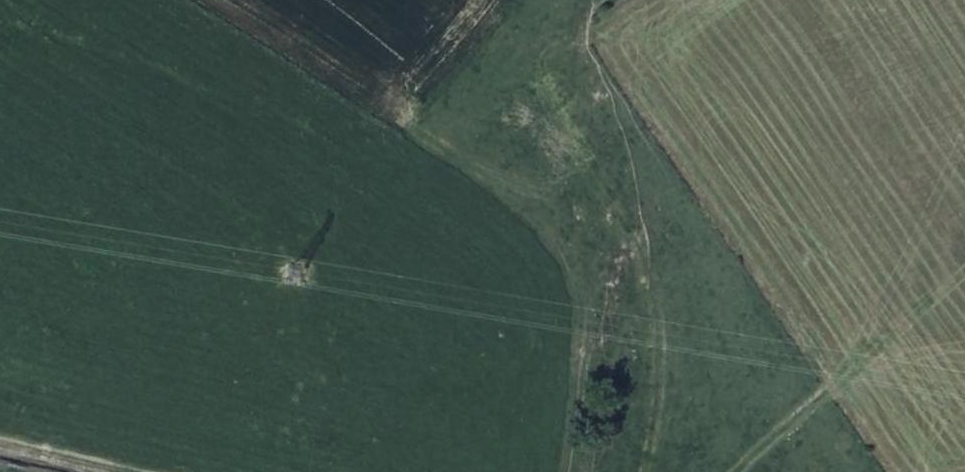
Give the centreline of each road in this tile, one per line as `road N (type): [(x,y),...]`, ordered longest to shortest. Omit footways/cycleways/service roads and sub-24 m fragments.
road 1 (track): [(0,443),(130,471)]

